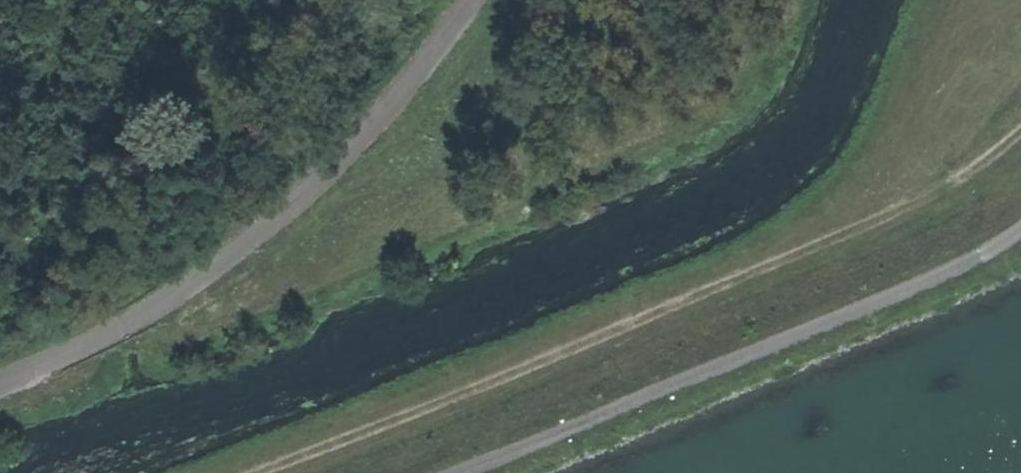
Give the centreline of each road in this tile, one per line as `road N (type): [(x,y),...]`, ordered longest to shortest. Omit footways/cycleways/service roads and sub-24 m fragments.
road 1 (track): [(1020,131),(927,200),(515,374),(249,472)]
road 2 (track): [(1020,222),(975,260),(440,472)]

